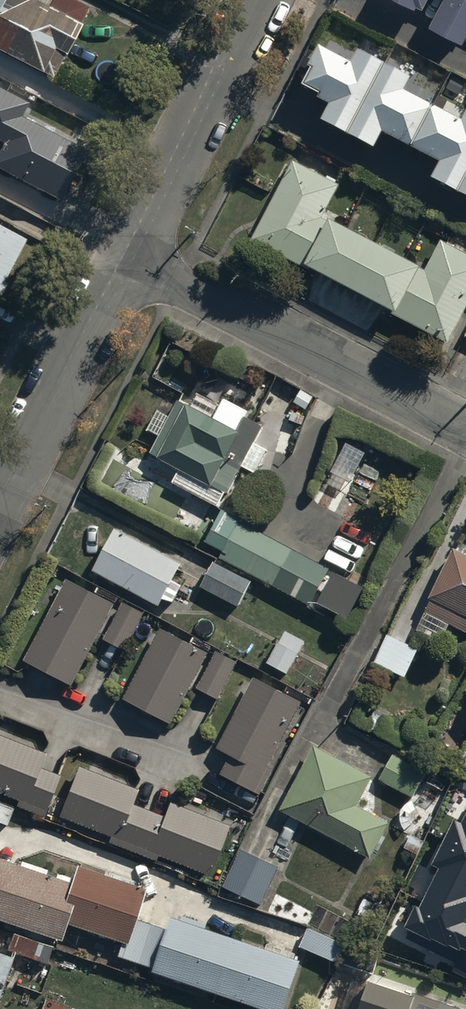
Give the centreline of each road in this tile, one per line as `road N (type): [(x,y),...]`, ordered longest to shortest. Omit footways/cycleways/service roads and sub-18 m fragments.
road 1 (residential): [(129,252),(465,431)]
road 2 (residential): [(129,252),(259,0)]
road 3 (residential): [(0,502),(129,252)]

